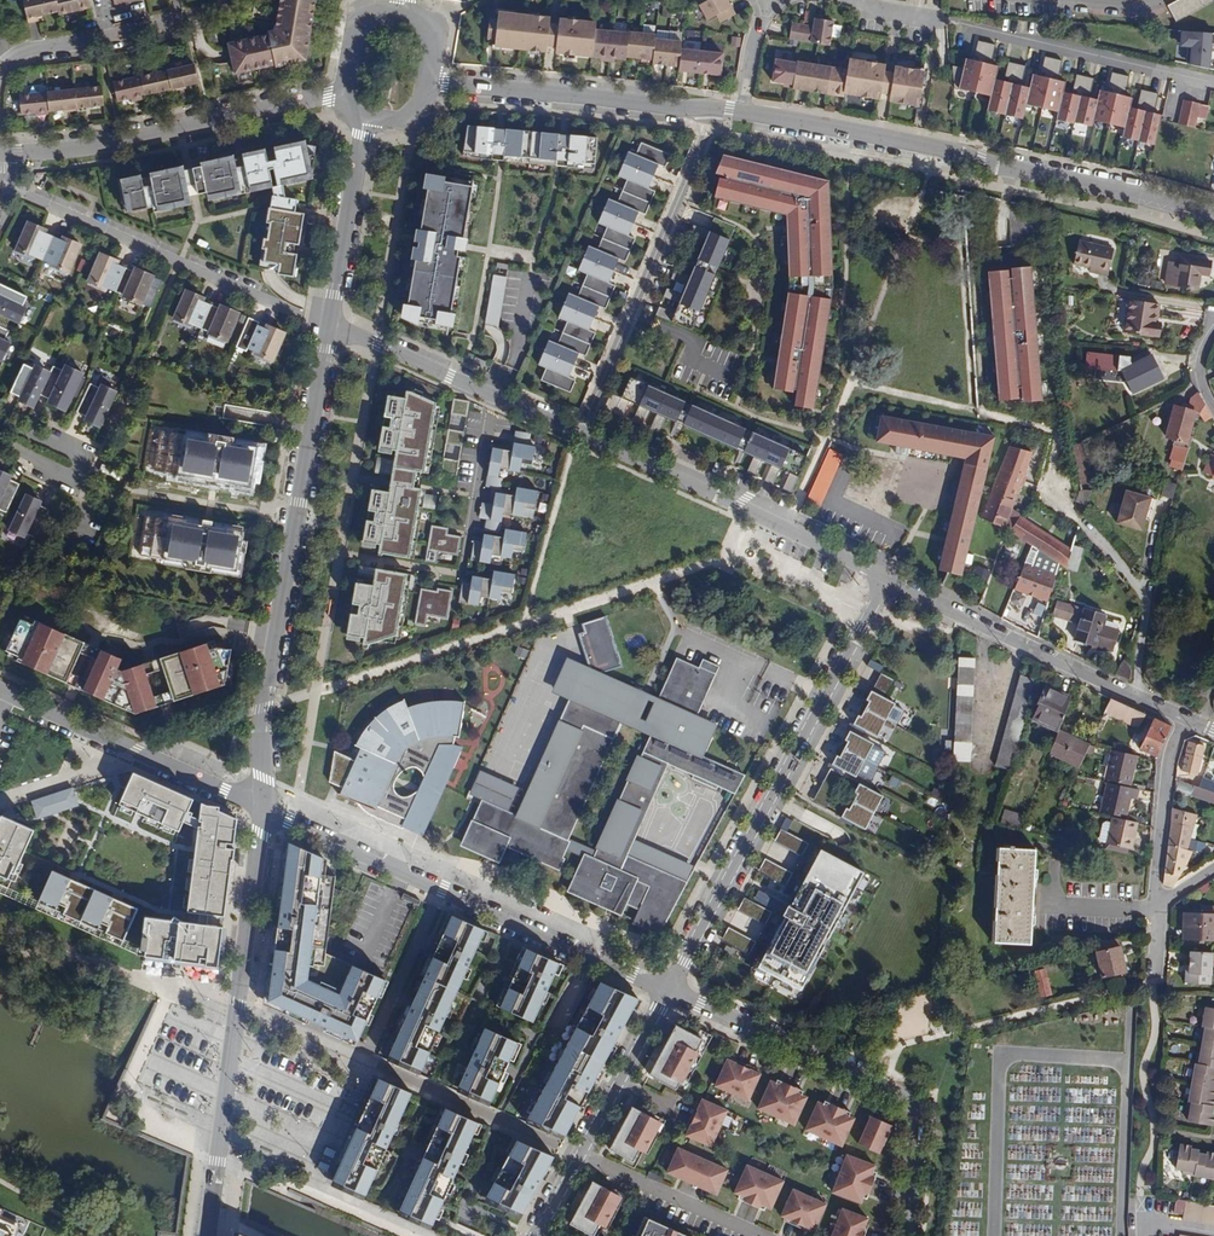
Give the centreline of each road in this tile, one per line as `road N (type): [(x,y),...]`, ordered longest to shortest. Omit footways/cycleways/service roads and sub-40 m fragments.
road 1 (tertiary): [(329,325),(262,706),(265,807)]
road 2 (tertiary): [(744,116),(910,143),(1213,218)]
road 3 (residential): [(887,579),(669,989)]
road 4 (residential): [(265,807),(669,989)]
road 5 (tertiary): [(265,807),(209,1235)]
road 6 (residential): [(669,989),(893,1075),(914,1118),(906,1235)]
road 7 (residential): [(347,92),(150,136),(0,151)]
road 8 (residential): [(579,435),(716,113)]
road 9 (residential): [(579,435),(887,579)]
road 10 (residential): [(0,687),(265,807)]
road 11 (tertiary): [(429,81),(716,113)]
road 12 (residential): [(669,989),(540,1235)]
road 13 (residential): [(1136,696),(887,579)]
road 14 (residential): [(329,325),(579,435)]
road 15 (residential): [(953,20),(1213,79)]
road 16 (residential): [(0,68),(23,49),(202,17),(221,0)]
road 17 (tertiary): [(365,116),(329,325)]
road 18 (residential): [(1136,696),(1145,595),(1081,521)]
road 19 (residential): [(0,446),(67,479),(82,469),(75,452),(0,417)]
road 20 (residential): [(1186,720),(1170,756),(1156,906)]
road 21 (residential): [(1156,911),(1054,905),(1056,861)]

